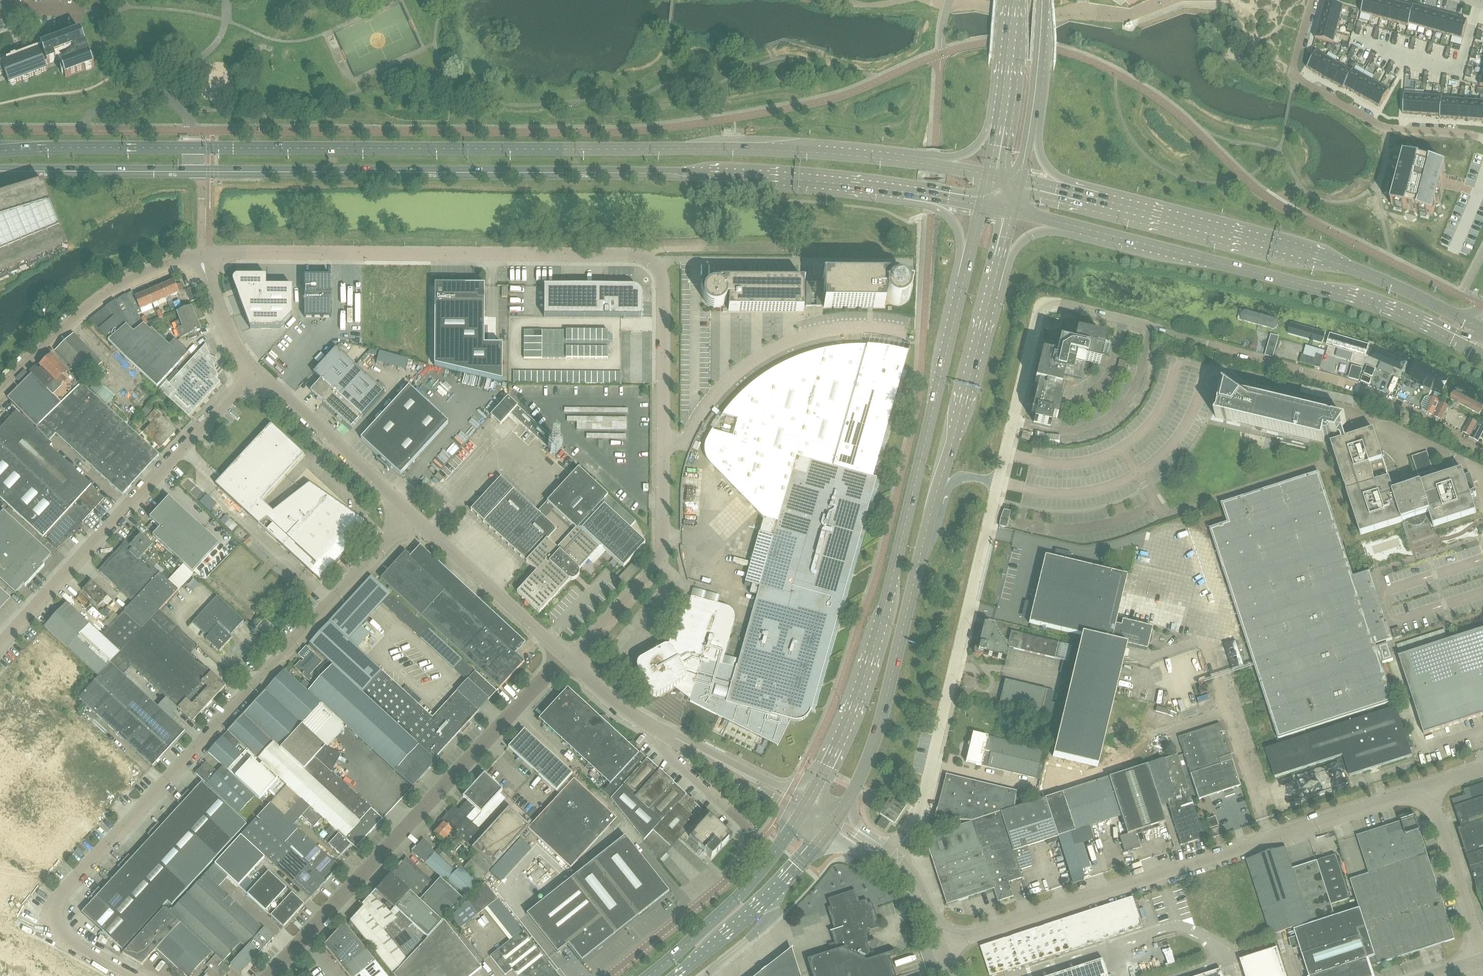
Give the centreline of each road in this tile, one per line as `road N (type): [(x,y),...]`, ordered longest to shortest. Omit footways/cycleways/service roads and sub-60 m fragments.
road 1 (primary): [(907,162),(733,149),(0,149)]
road 2 (primary): [(0,171),(661,173),(902,192)]
road 3 (unclassified): [(201,255),(661,259),(662,552),(573,662)]
road 4 (unclassified): [(135,975),(65,936),(53,907),(411,517)]
road 5 (primary): [(963,282),(870,663),(809,798)]
road 6 (unclassified): [(940,945),(1428,786)]
road 7 (unclassified): [(1482,450),(1359,389),(1057,301)]
road 8 (unclassified): [(269,975),(565,656)]
road 9 (primary): [(1077,227),(1377,307),(1476,351)]
road 10 (primary): [(1482,328),(1329,260),(1097,197)]
road 11 (unclassified): [(891,862),(912,831),(997,483)]
road 12 (unclassified): [(0,642),(256,370)]
road 13 (unclassified): [(645,724),(742,821),(749,852),(716,890),(608,975)]
road 14 (primary): [(839,817),(881,718),(936,496)]
road 15 (residential): [(1310,0),(1293,69),(1300,81),(1383,126),(1482,137)]
road 16 (unclassified): [(0,390),(91,304),(122,283),(201,255)]
road 17 (primary): [(798,814),(737,897),(648,975)]
road 18 (unclassified): [(411,517),(256,370)]
road 19 (primary): [(936,496),(991,290)]
road 20 (unclassified): [(565,656),(411,517)]
road 21 (unclassified): [(997,483),(1035,314),(1057,301)]
road 22 (unclassified): [(1482,948),(1428,786)]
road 23 (unclassified): [(256,370),(237,353),(201,255)]
road 24 (primary): [(674,975),(770,893)]
road 25 (primary): [(1030,123),(1041,0)]
road 26 (primary): [(902,192),(956,226),(963,282)]

